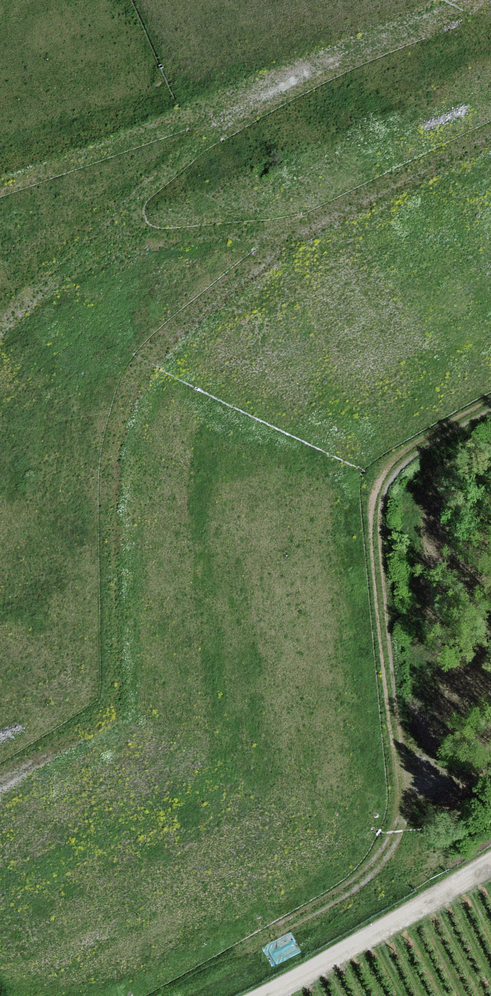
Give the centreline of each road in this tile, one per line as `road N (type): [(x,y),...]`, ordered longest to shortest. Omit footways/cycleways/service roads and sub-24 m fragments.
road 1 (track): [(490,416),(382,483),(373,531),(404,824),(433,905)]
road 2 (track): [(468,0),(237,121)]
road 3 (unclassified): [(273,995),(490,870)]

